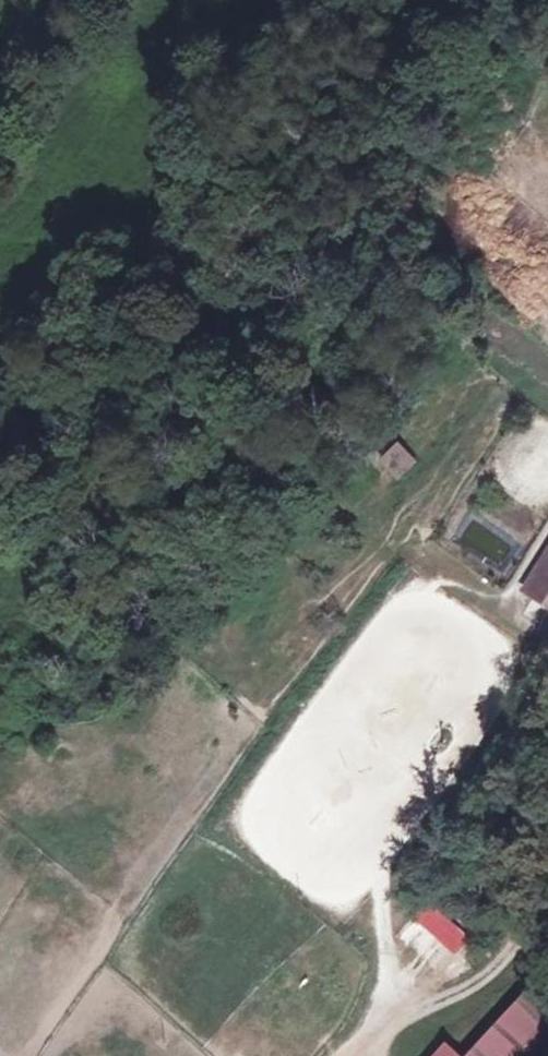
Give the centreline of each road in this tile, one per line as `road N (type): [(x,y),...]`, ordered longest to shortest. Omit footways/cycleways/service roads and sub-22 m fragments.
road 1 (track): [(547,950),(503,959),(394,1055)]
road 2 (track): [(547,279),(416,168)]

